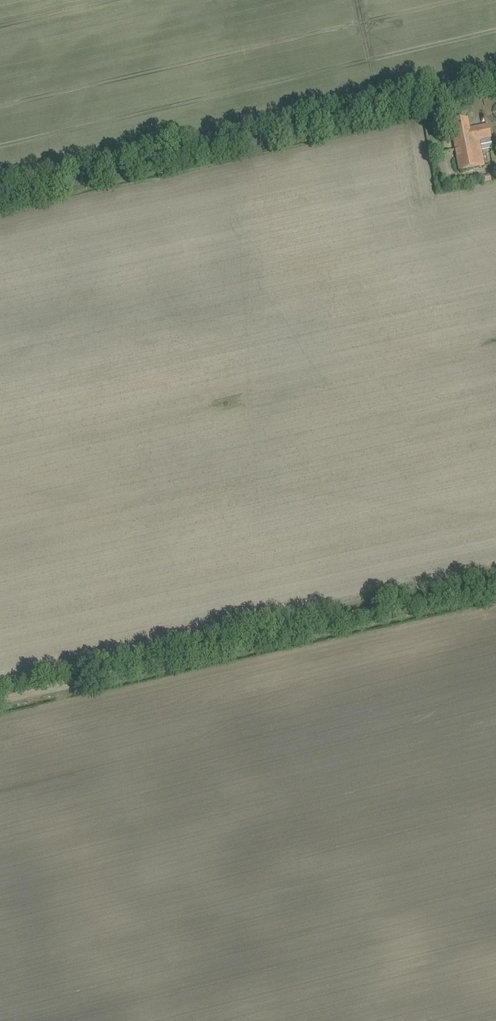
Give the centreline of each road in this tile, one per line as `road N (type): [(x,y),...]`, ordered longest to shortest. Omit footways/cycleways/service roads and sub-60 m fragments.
road 1 (unclassified): [(0,196),(495,82)]
road 2 (track): [(495,587),(0,701)]

